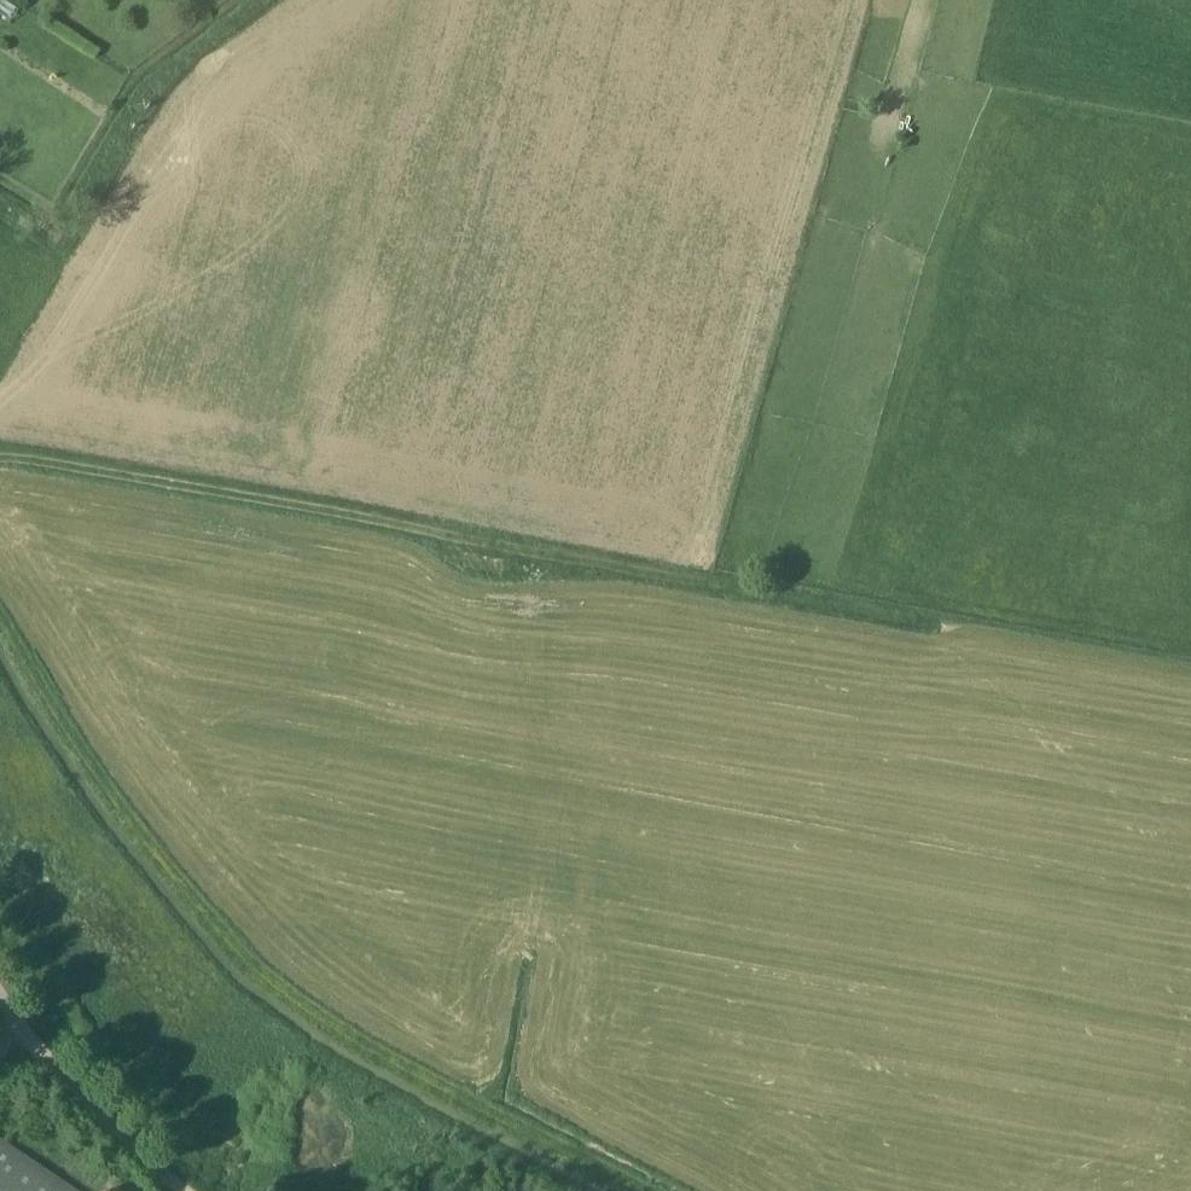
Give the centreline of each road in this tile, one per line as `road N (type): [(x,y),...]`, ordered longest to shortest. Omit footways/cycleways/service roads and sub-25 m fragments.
road 1 (track): [(884,623),(0,459)]
road 2 (track): [(190,1190),(42,1060),(0,995)]

